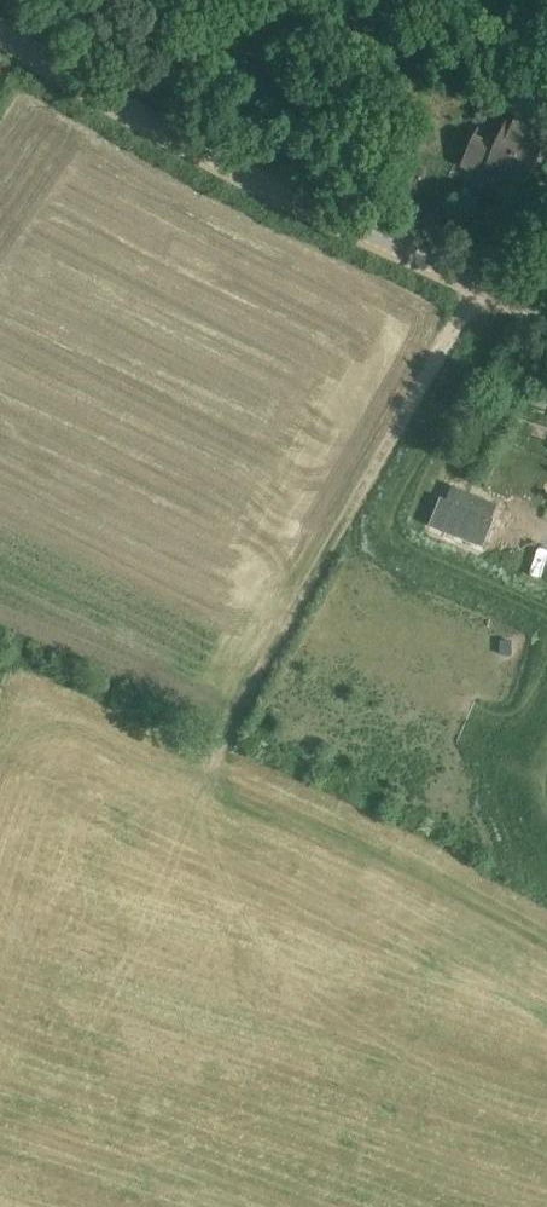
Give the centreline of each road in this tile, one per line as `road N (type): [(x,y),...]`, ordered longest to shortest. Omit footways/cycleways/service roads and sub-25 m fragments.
road 1 (unclassified): [(546,312),(319,211),(73,80),(0,31)]

